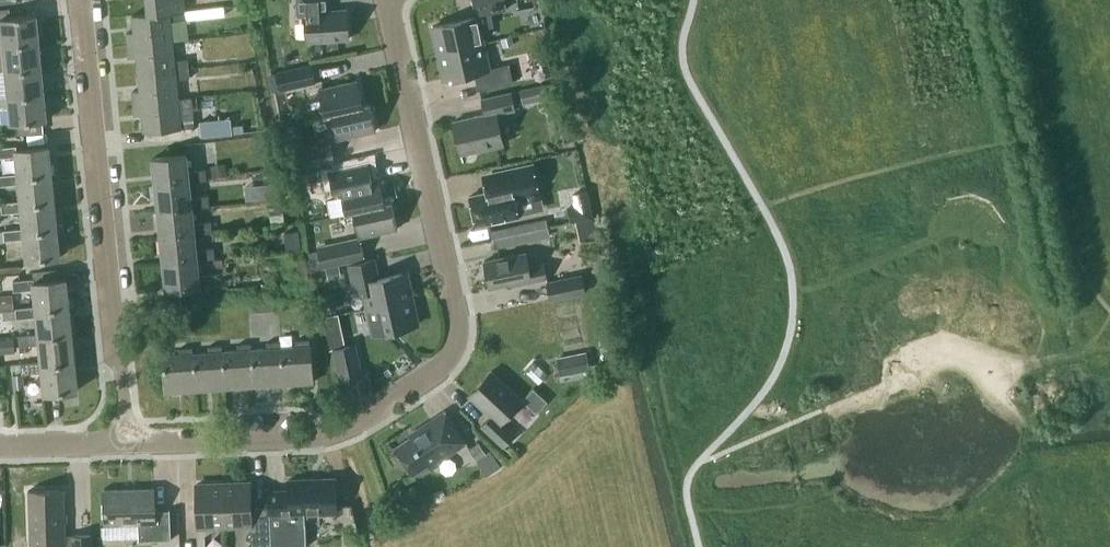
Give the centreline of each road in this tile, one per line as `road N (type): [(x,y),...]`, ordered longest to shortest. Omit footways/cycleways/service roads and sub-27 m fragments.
road 1 (residential): [(129,442),(316,438),(379,409),(451,358),(454,307),(394,0)]
road 2 (residential): [(129,442),(82,0)]
road 3 (residential): [(0,445),(129,442)]

